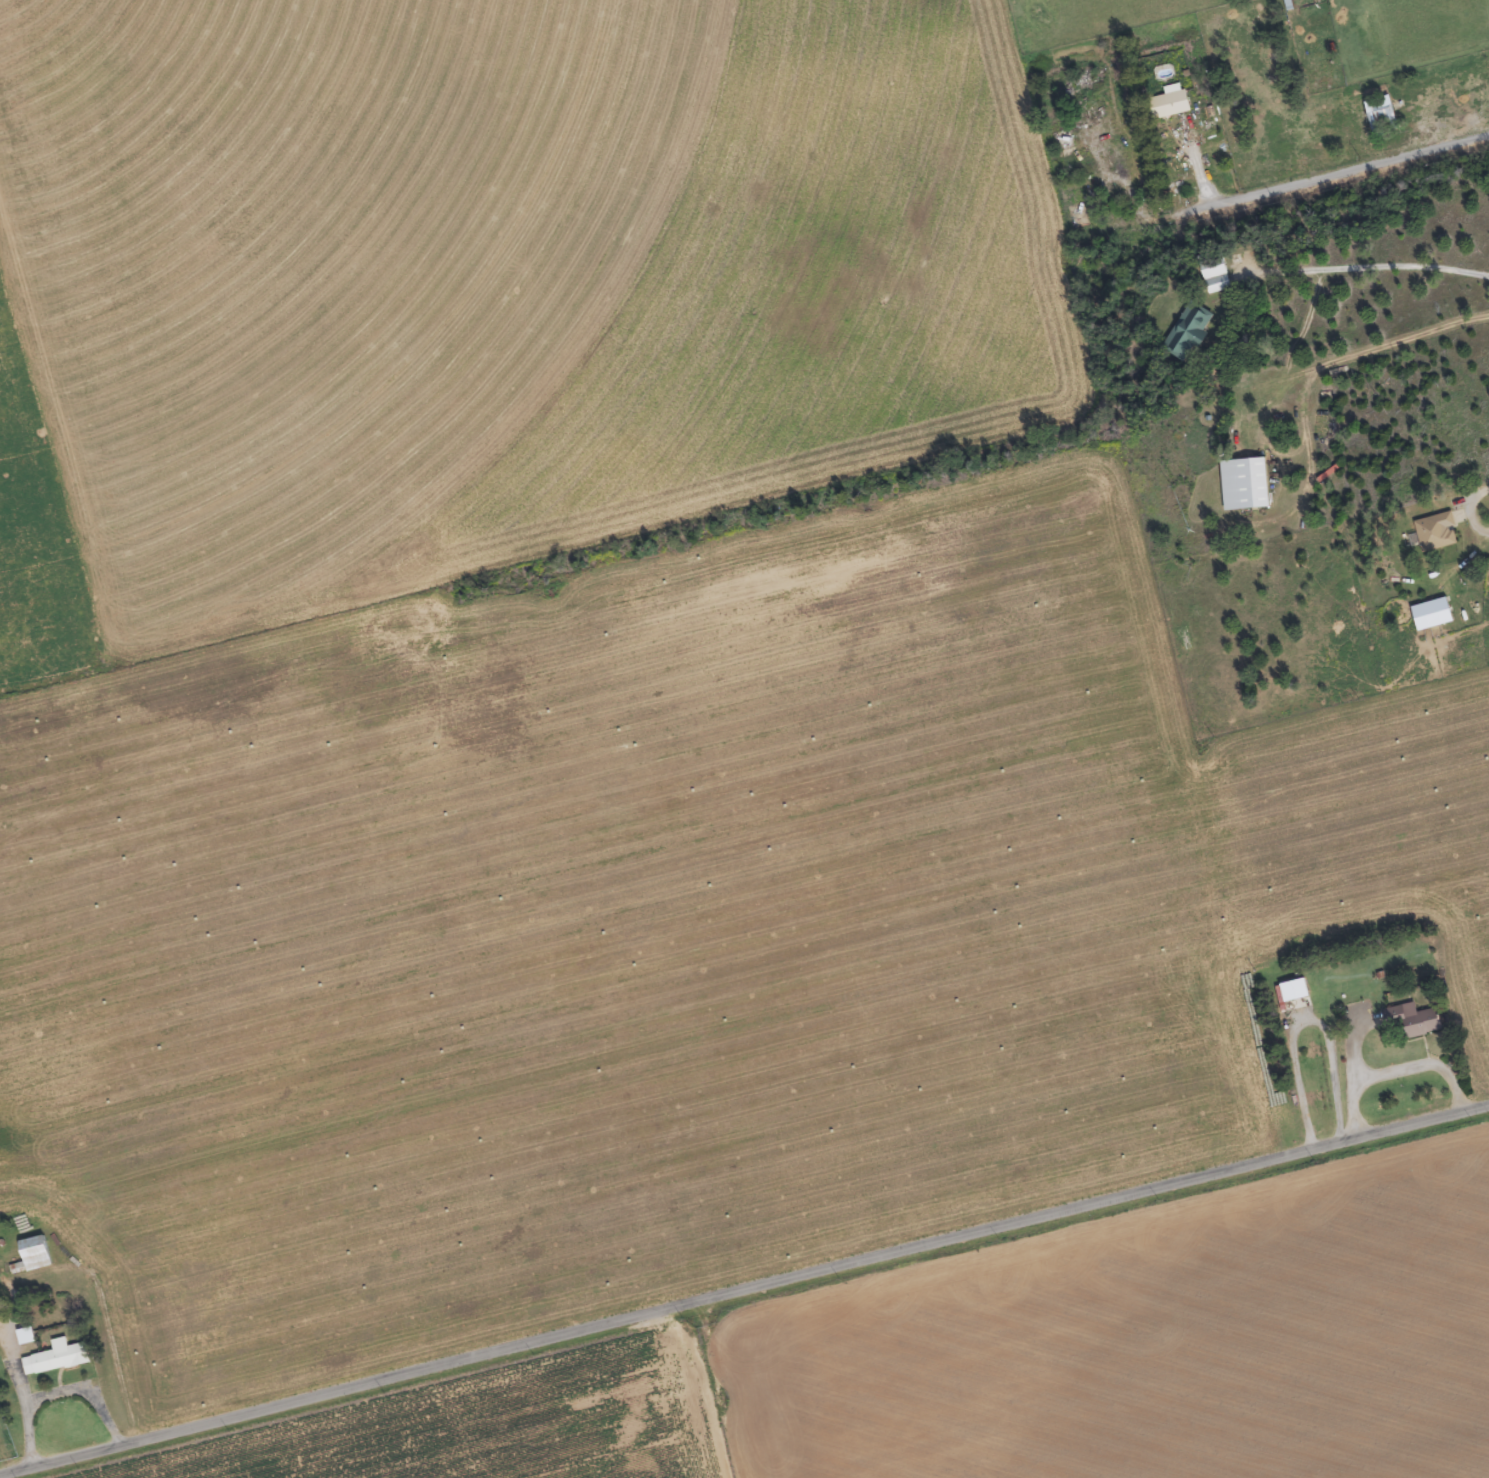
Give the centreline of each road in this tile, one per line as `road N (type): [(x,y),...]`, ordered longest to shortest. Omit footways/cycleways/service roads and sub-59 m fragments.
road 1 (residential): [(0,1473),(1488,1108)]
road 2 (residential): [(1488,134),(1231,198)]
road 3 (residential): [(756,1477),(708,1312),(692,1302)]

